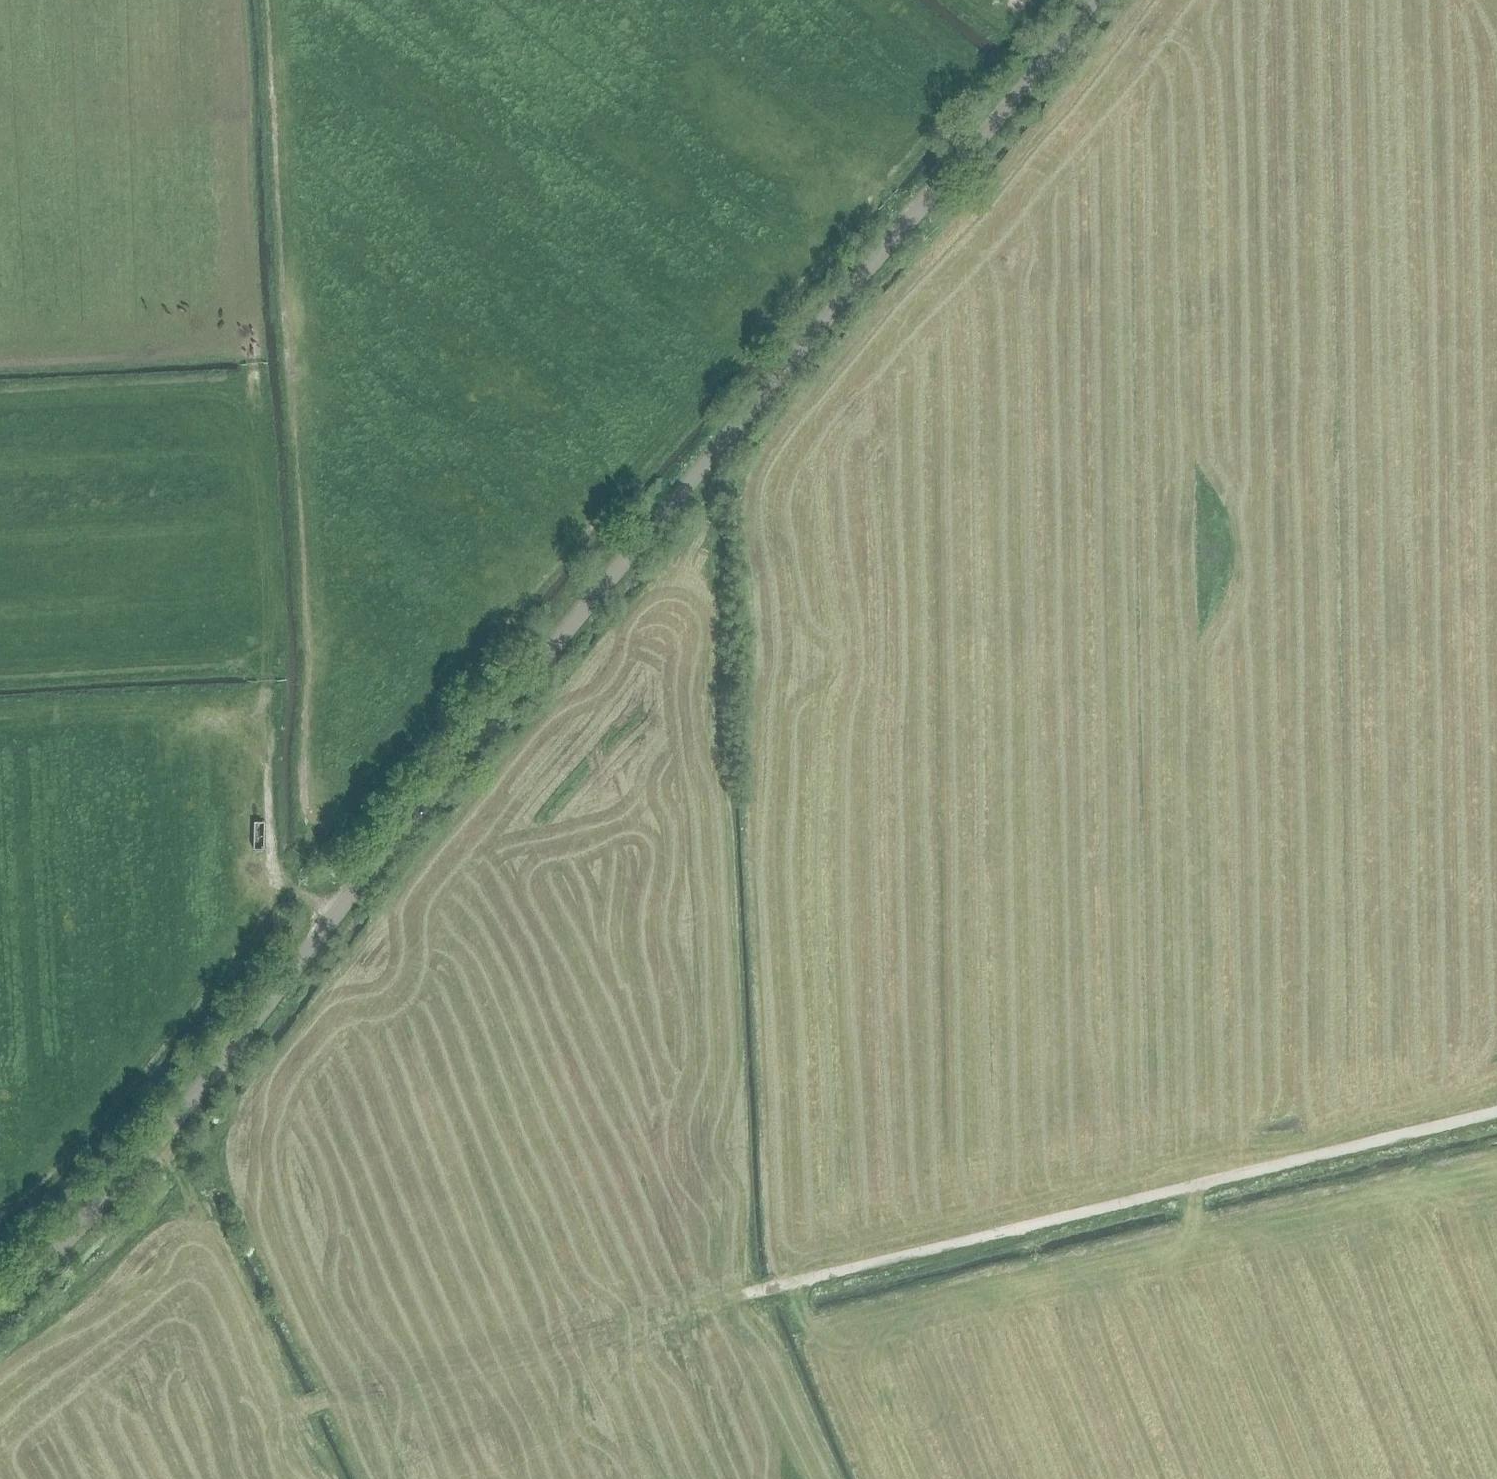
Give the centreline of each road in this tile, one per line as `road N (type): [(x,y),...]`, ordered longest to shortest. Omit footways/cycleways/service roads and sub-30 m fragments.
road 1 (unclassified): [(0,1308),(179,1117),(475,741),(1085,0)]

